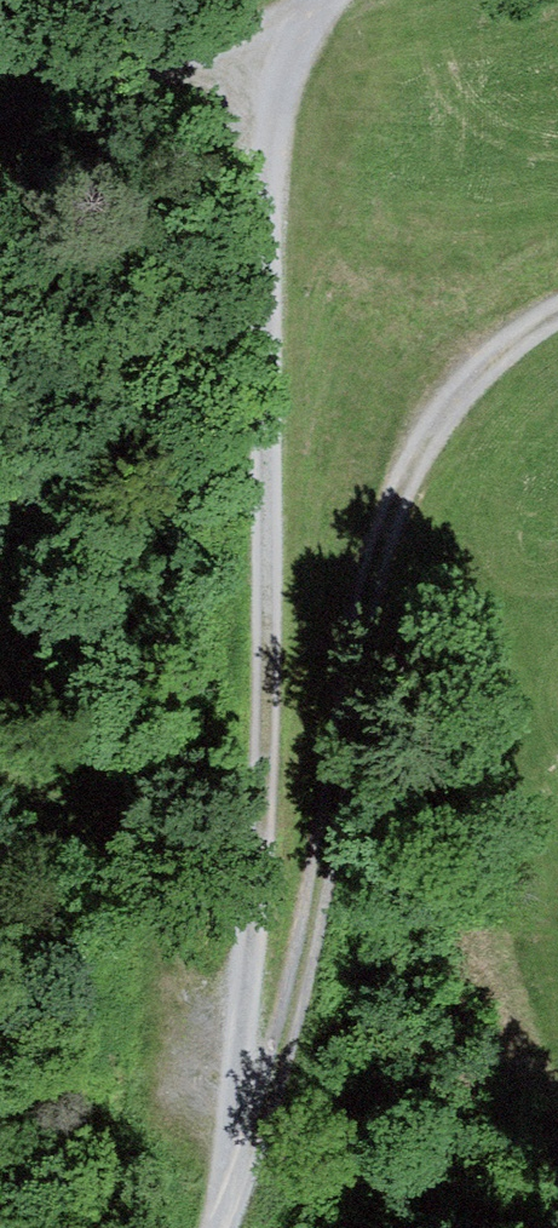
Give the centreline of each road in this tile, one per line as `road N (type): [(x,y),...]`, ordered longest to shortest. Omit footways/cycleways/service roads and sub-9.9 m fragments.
road 1 (track): [(0,811),(46,817),(134,904),(243,1191),(374,566),(454,395),(557,309)]
road 2 (track): [(282,60),(269,256),(270,928),(243,1191),(230,1227)]
road 3 (track): [(340,0),(282,60),(0,136)]

